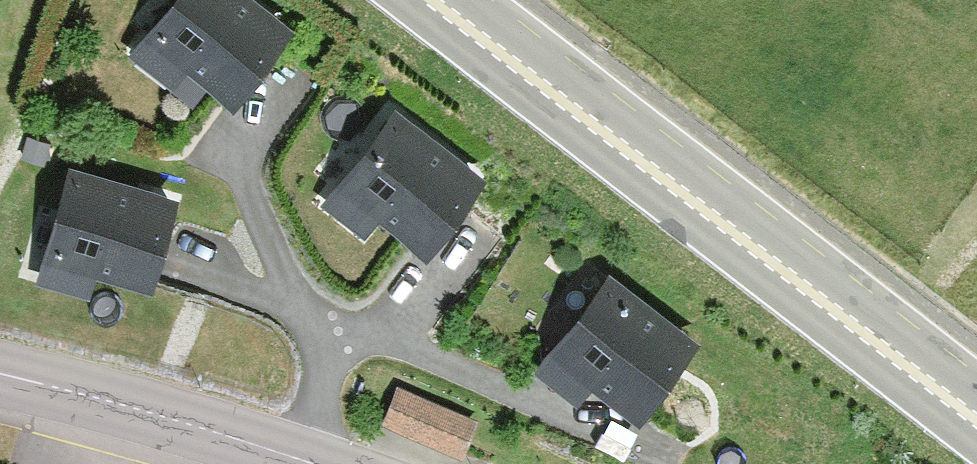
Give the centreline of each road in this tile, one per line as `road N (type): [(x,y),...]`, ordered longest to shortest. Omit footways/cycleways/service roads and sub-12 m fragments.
road 1 (secondary): [(976,421),(435,0)]
road 2 (residential): [(393,342),(659,451)]
road 3 (tertiary): [(0,399),(272,463)]
road 4 (residential): [(308,309),(243,179),(272,119)]
road 5 (residential): [(326,463),(325,345),(308,309)]
road 6 (residential): [(308,309),(184,269)]
road 7 (residential): [(393,342),(480,252)]

